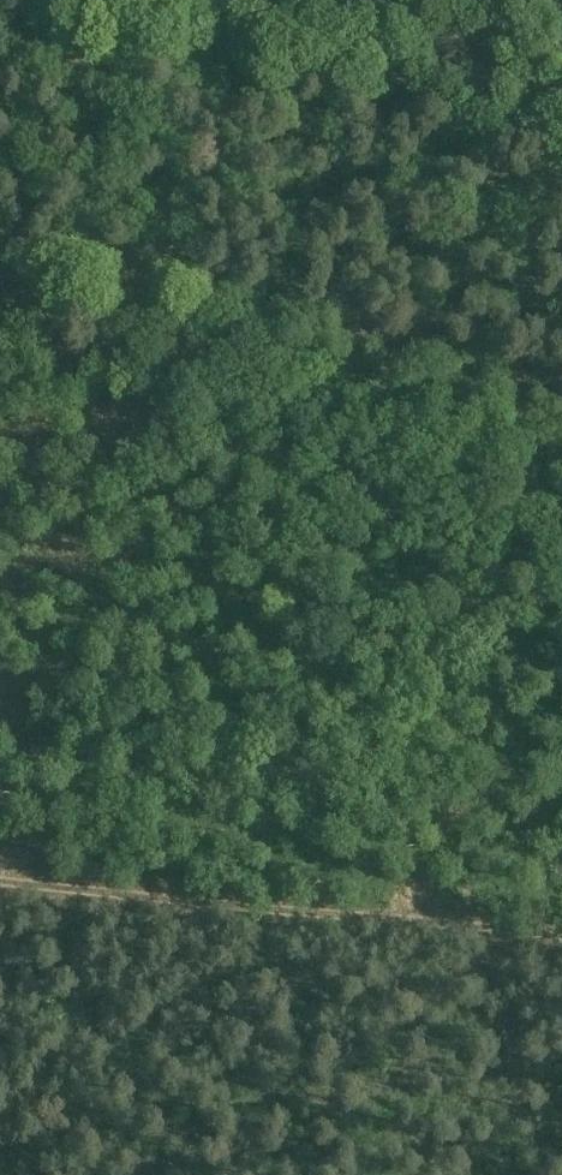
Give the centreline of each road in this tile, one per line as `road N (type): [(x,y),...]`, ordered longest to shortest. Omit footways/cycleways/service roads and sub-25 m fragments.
road 1 (track): [(0,889),(561,943)]

